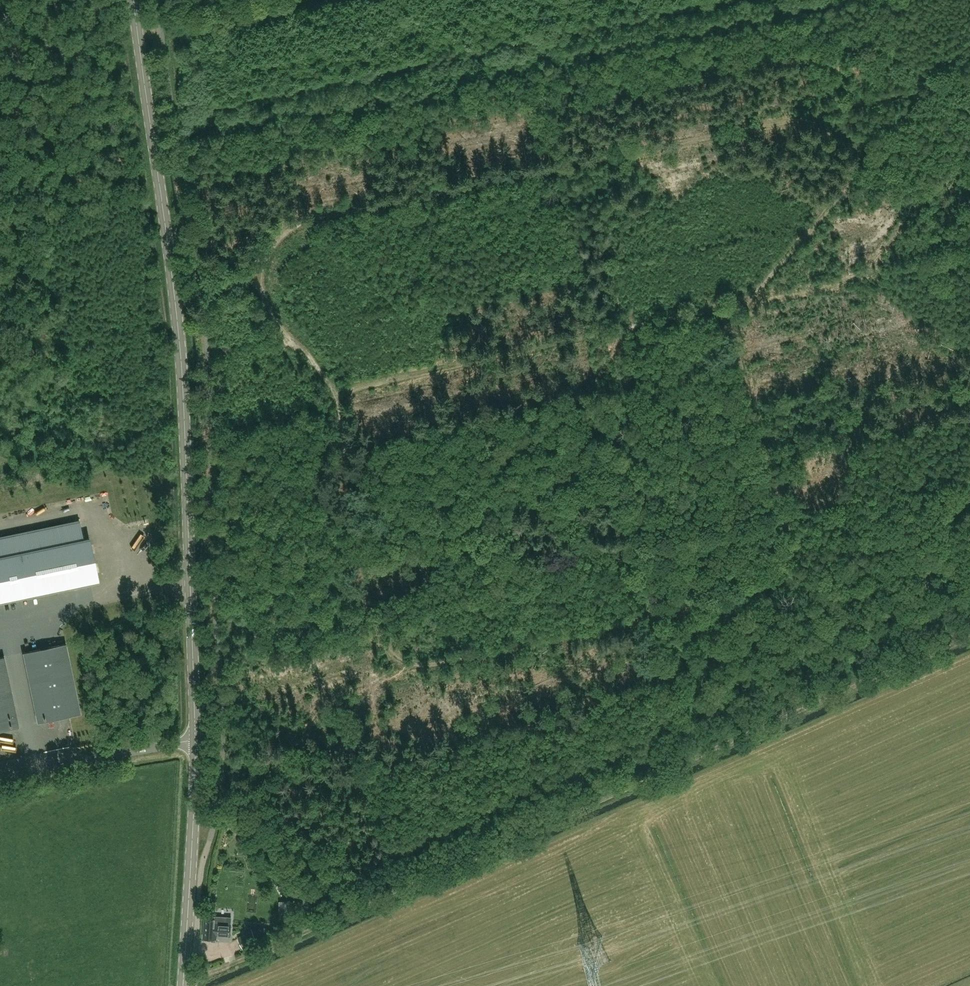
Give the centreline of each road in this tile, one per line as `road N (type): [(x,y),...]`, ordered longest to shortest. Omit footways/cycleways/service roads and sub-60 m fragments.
road 1 (track): [(339,391),(371,614),(397,651),(424,663),(754,597),(785,583),(793,565),(765,438)]
road 2 (track): [(969,81),(313,219),(276,240),(259,279)]
road 3 (tertiary): [(194,738),(184,392),(134,0)]
road 4 (track): [(333,919),(969,635)]
road 5 (track): [(339,391),(731,305)]
road 6 (track): [(731,305),(859,276),(930,193),(969,162)]
road 7 (track): [(747,301),(927,89)]
road 8 (track): [(397,651),(333,919)]
road 9 (tertiary): [(184,985),(194,738)]
road 10 (track): [(969,414),(837,440),(765,438)]
road 11 (unclassified): [(0,778),(194,738)]
road 12 (track): [(631,152),(613,331)]
road 13 (track): [(333,919),(197,979)]
road 14 (track): [(259,279),(294,350),(339,391)]
road 15 (track): [(765,438),(731,305)]

